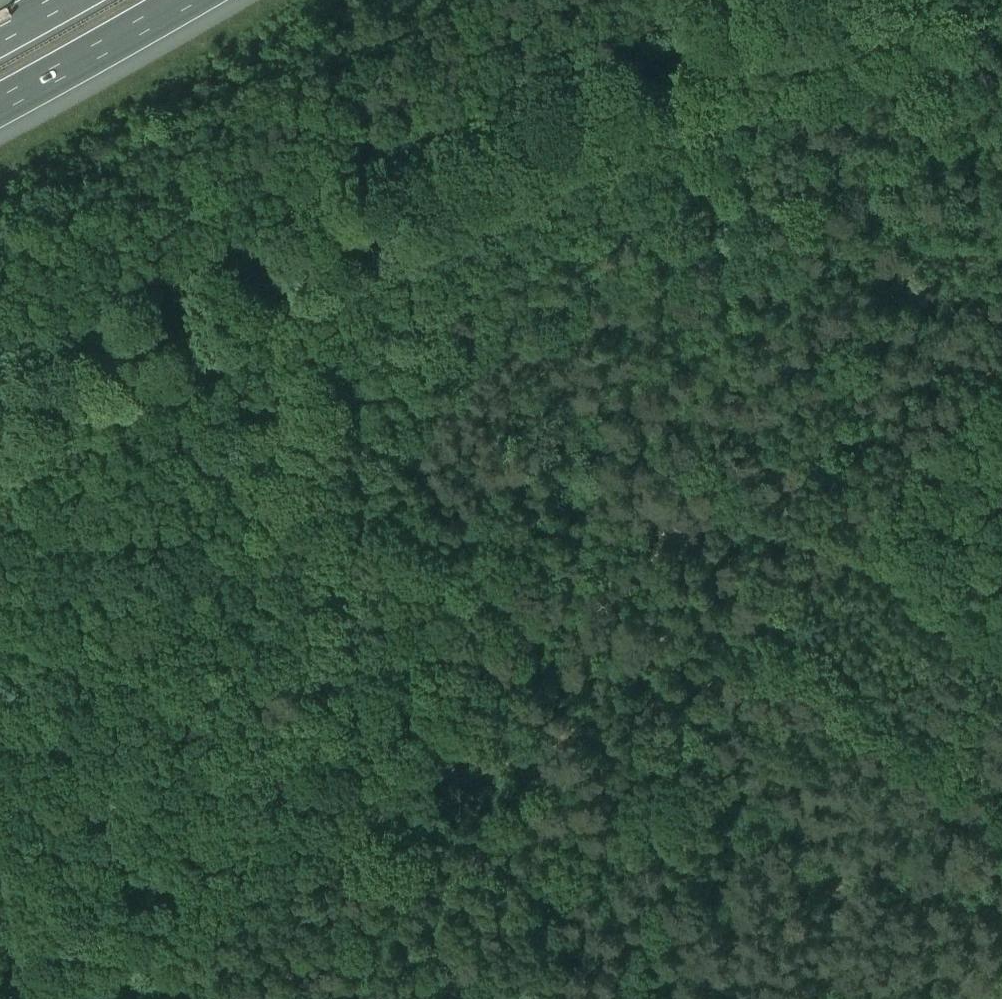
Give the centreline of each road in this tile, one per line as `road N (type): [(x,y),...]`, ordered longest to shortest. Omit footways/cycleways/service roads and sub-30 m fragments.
road 1 (track): [(0,412),(811,0)]
road 2 (motorway): [(0,104),(184,0)]

